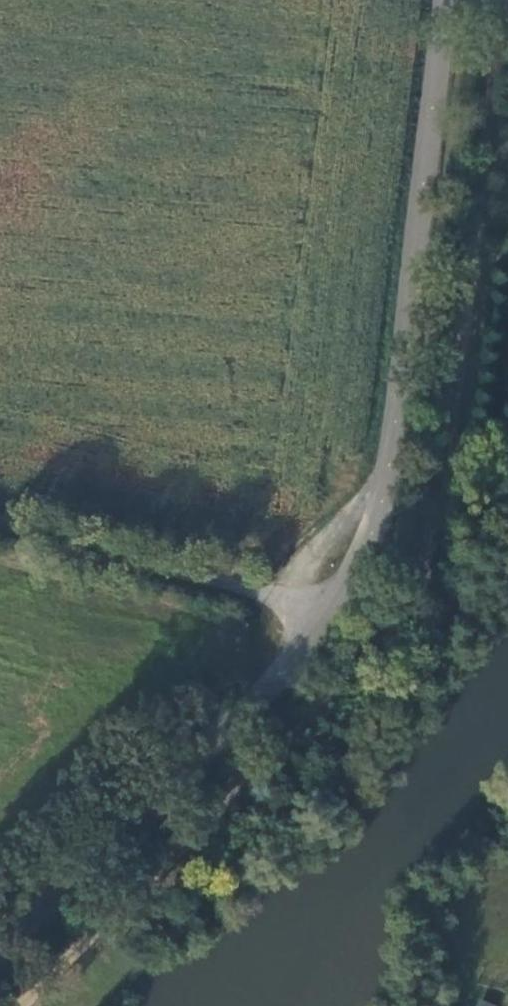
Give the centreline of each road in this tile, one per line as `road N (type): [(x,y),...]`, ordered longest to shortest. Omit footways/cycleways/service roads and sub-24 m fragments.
road 1 (unclassified): [(445,0),(385,446),(351,562),(282,673),(0,955)]
road 2 (track): [(25,1005),(409,632),(507,89)]
road 3 (track): [(320,619),(0,530)]

